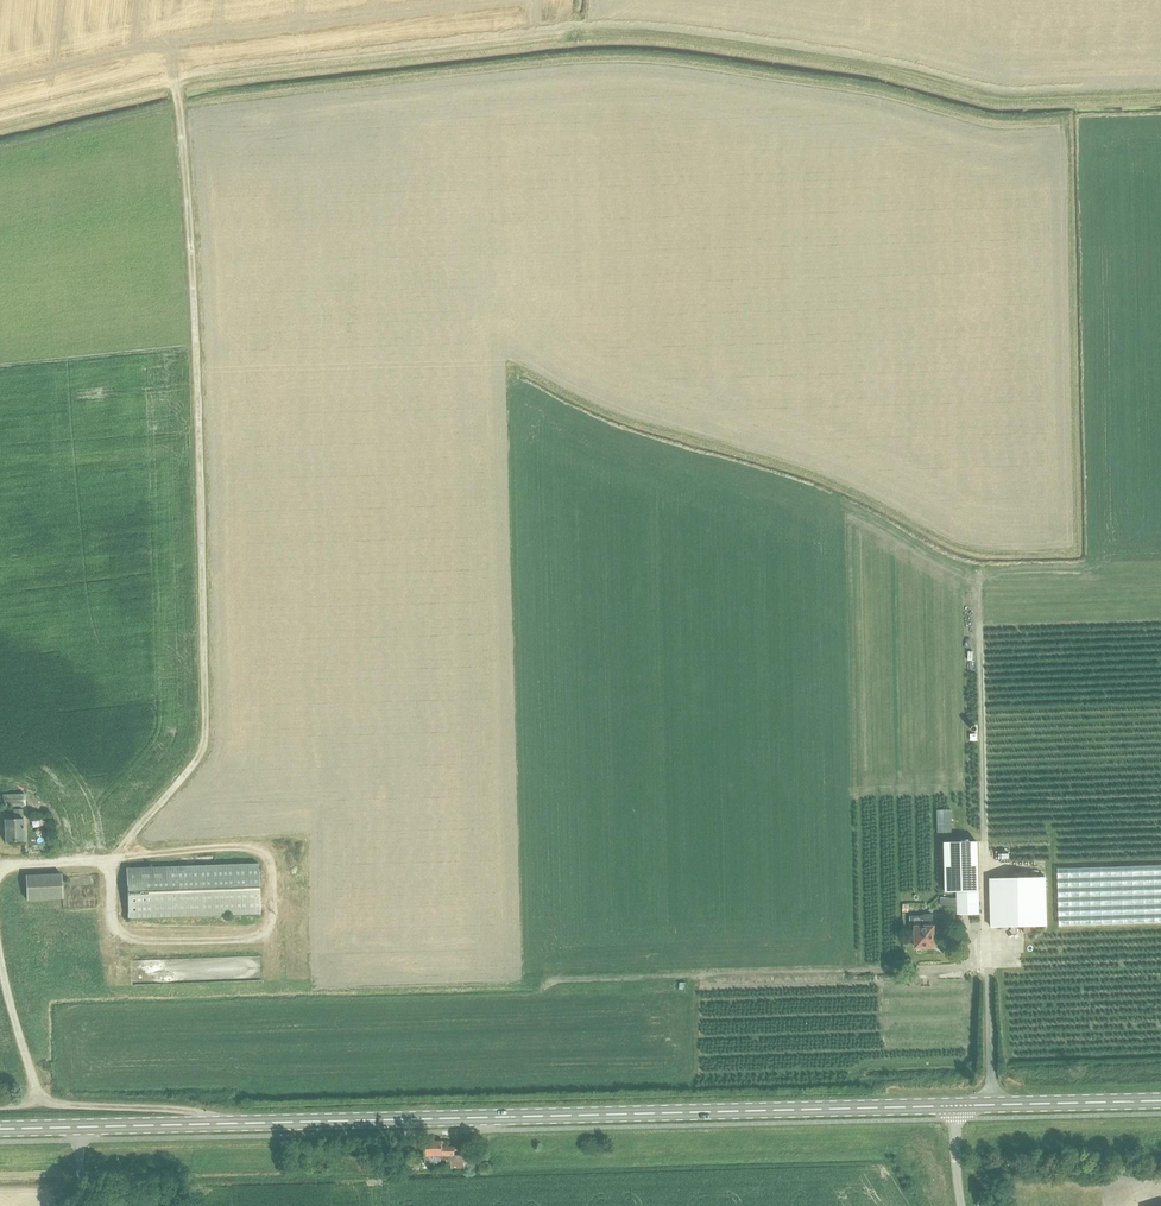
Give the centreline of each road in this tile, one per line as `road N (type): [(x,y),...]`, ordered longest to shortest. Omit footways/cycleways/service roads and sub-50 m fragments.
road 1 (primary): [(0,1129),(955,1106)]
road 2 (track): [(0,866),(251,848),(274,867),(273,919),(245,939),(141,941),(120,934),(112,917)]
road 3 (track): [(977,564),(986,873)]
road 4 (primary): [(955,1106),(1160,1101)]

